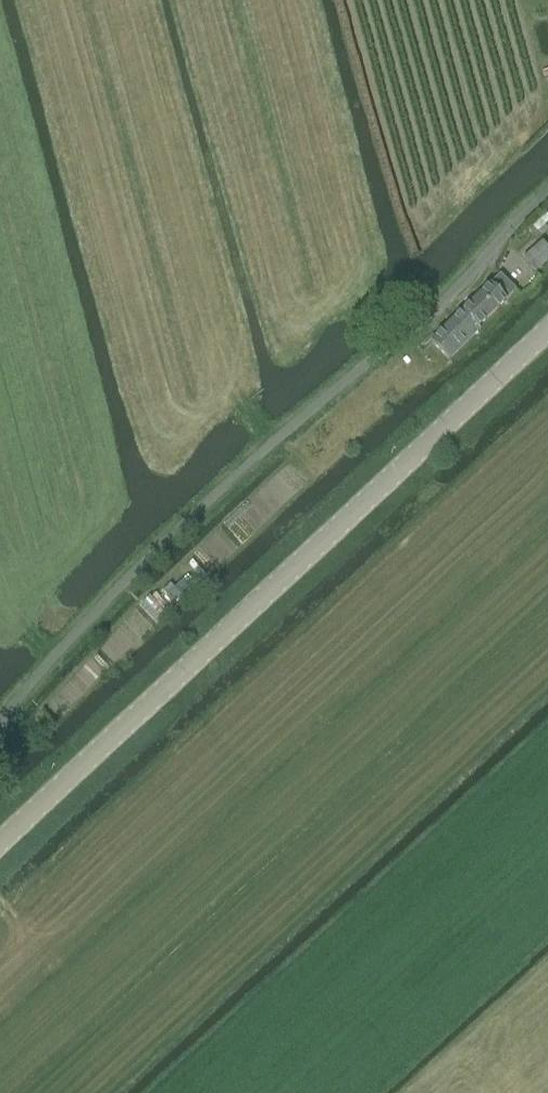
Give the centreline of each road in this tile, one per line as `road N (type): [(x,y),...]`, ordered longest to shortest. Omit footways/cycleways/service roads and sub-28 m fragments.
road 1 (unclassified): [(0,723),(137,567),(485,265),(547,195)]
road 2 (unclassified): [(0,840),(547,330)]

